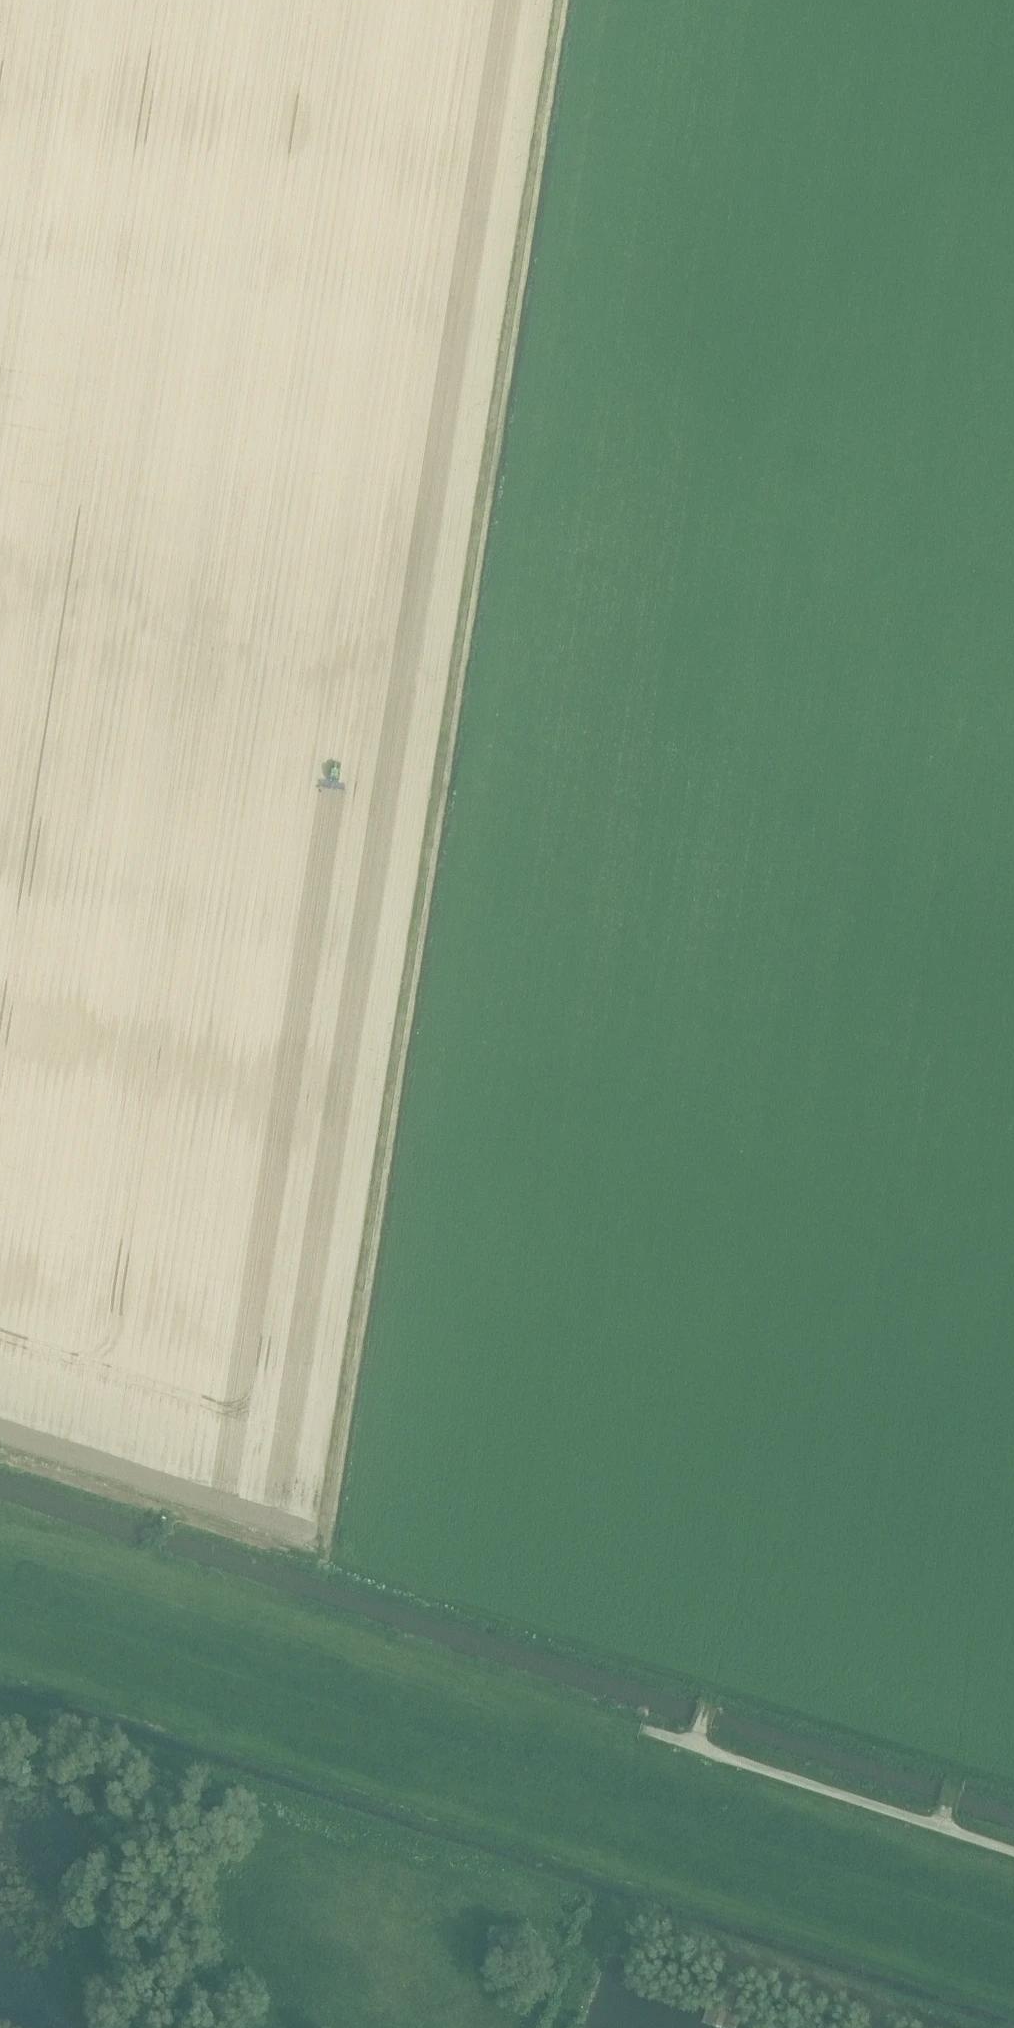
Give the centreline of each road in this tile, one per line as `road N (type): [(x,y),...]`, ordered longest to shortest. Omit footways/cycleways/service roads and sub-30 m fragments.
road 1 (track): [(1013,1903),(0,1559)]
road 2 (unclassified): [(1013,1852),(643,1731)]

